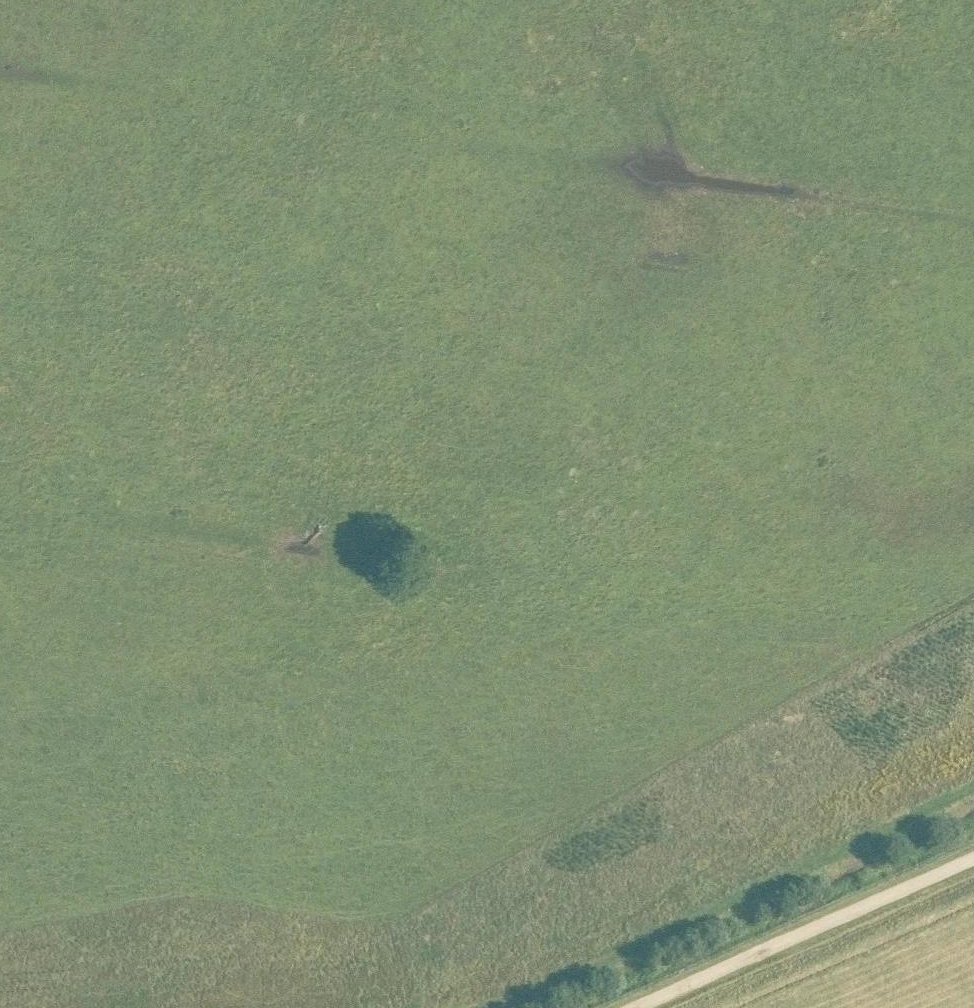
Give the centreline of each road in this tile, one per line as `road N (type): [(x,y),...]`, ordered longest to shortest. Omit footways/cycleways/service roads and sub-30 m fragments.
road 1 (track): [(973,857),(637,1007)]

